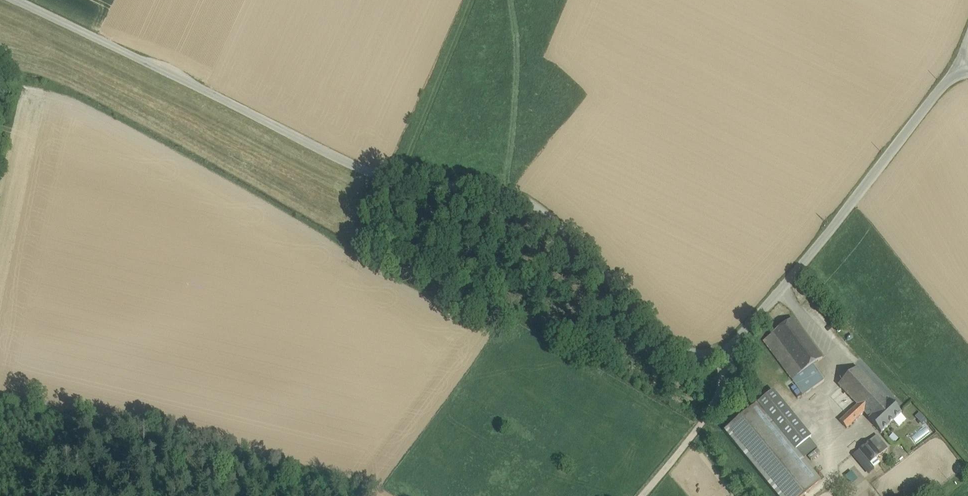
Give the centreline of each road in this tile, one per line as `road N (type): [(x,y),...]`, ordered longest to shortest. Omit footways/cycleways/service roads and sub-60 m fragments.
road 1 (unclassified): [(953,79),(728,349),(691,352),(660,336),(534,210),(508,195),(374,175),(17,0)]
road 2 (track): [(648,495),(692,447),(732,358),(728,349)]

